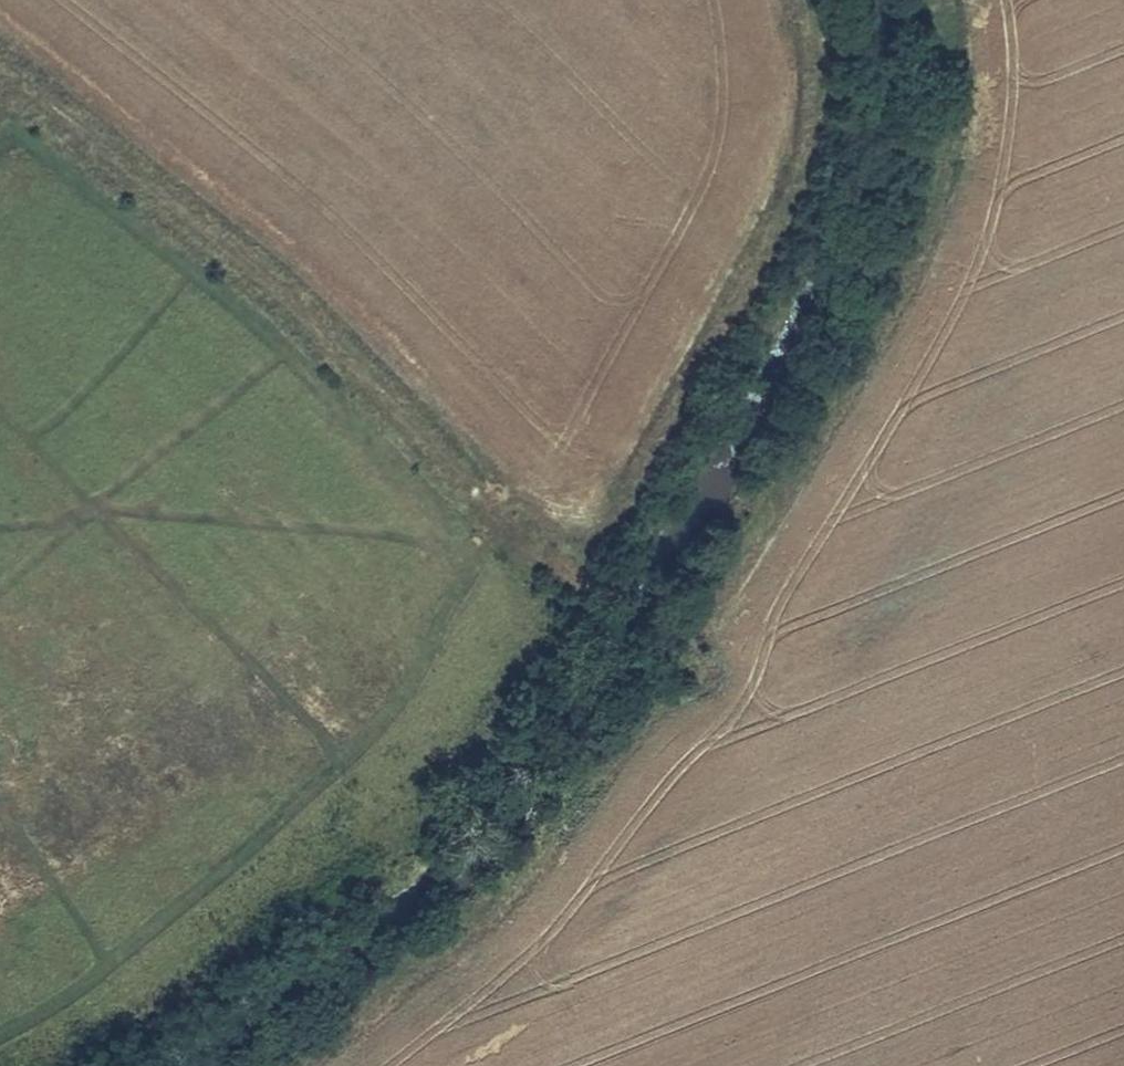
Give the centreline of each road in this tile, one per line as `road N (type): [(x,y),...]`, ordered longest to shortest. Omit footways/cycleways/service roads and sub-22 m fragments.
road 1 (track): [(704,676),(581,588),(485,504),(309,325),(0,74)]

